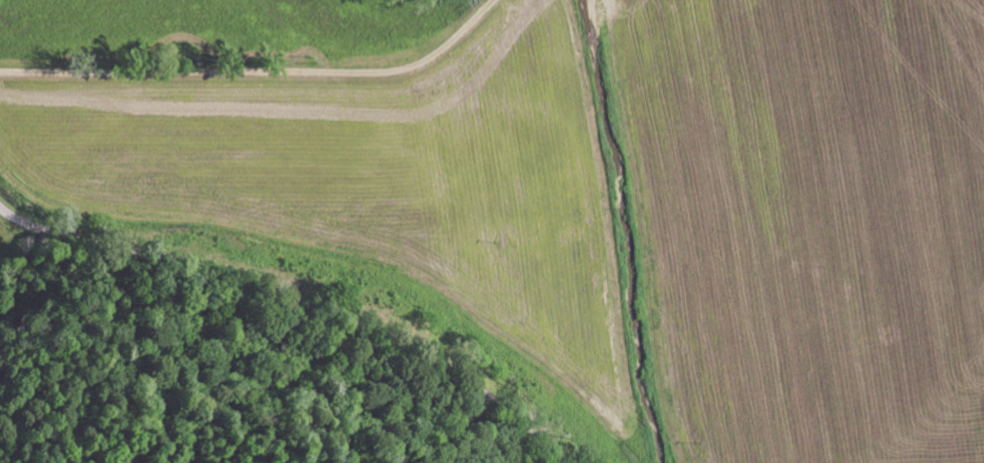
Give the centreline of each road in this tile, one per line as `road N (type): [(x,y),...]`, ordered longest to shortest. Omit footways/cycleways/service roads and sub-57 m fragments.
road 1 (residential): [(569,462),(532,427),(409,344),(239,279),(31,224),(0,205)]
road 2 (residential): [(0,54),(134,78),(387,84),(564,0)]

